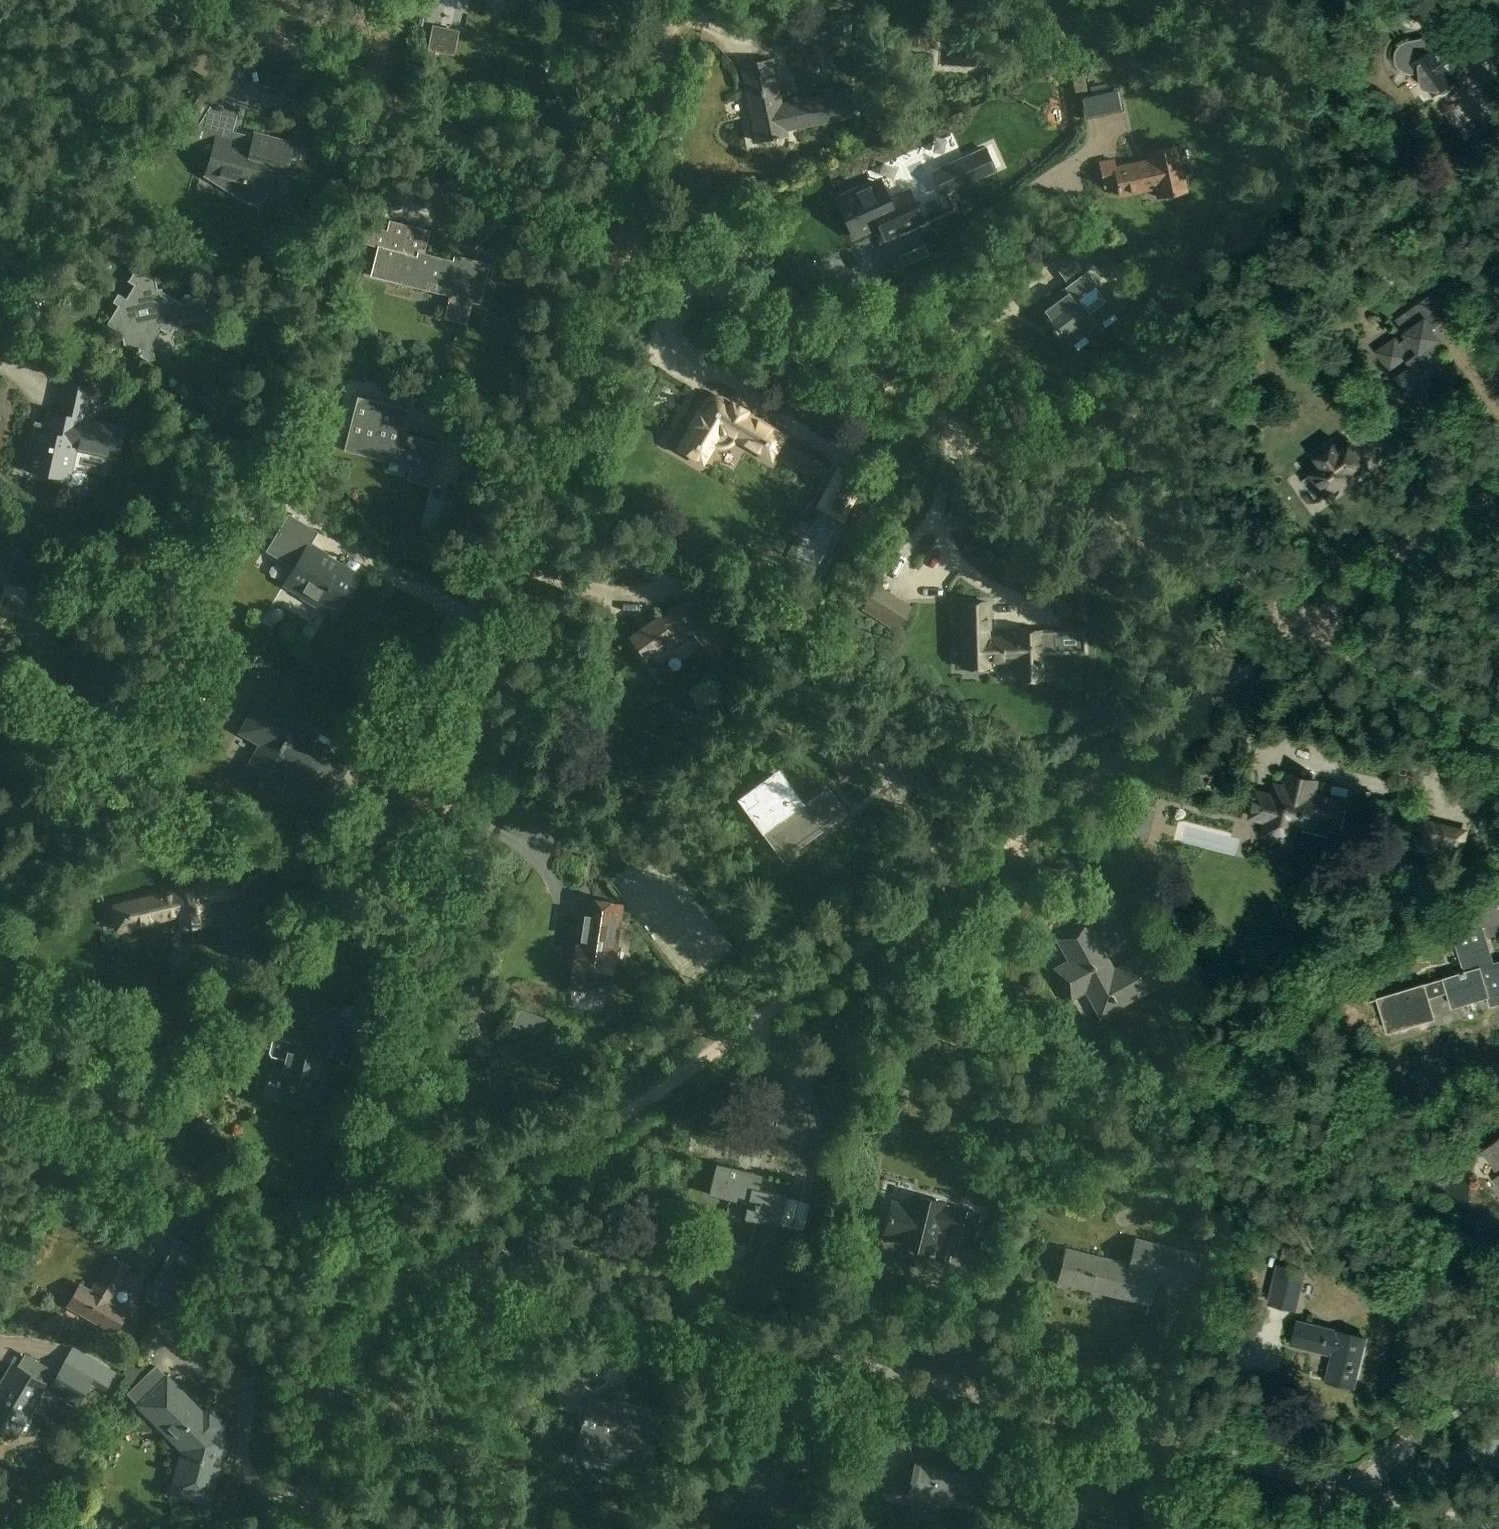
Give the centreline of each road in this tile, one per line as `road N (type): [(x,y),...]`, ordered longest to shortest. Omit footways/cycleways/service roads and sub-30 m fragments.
road 1 (track): [(440,1262),(514,1197),(1498,474)]
road 2 (track): [(1498,737),(623,232)]
road 3 (unclassified): [(1359,1488),(440,1262)]
road 4 (track): [(473,847),(623,232)]
road 5 (track): [(412,1279),(401,1269),(326,1251),(0,1058)]
road 6 (track): [(623,232),(599,211),(217,0)]
road 7 (track): [(0,320),(186,0)]
road 8 (unclassified): [(312,1528),(321,1446),(344,1375),(390,1300),(440,1262)]
road 9 (track): [(271,1528),(340,1258)]
road 10 (track): [(623,232),(680,0)]
road 11 (unclassified): [(1359,1488),(1498,1377)]
road 12 (track): [(1498,1526),(1359,1488)]

